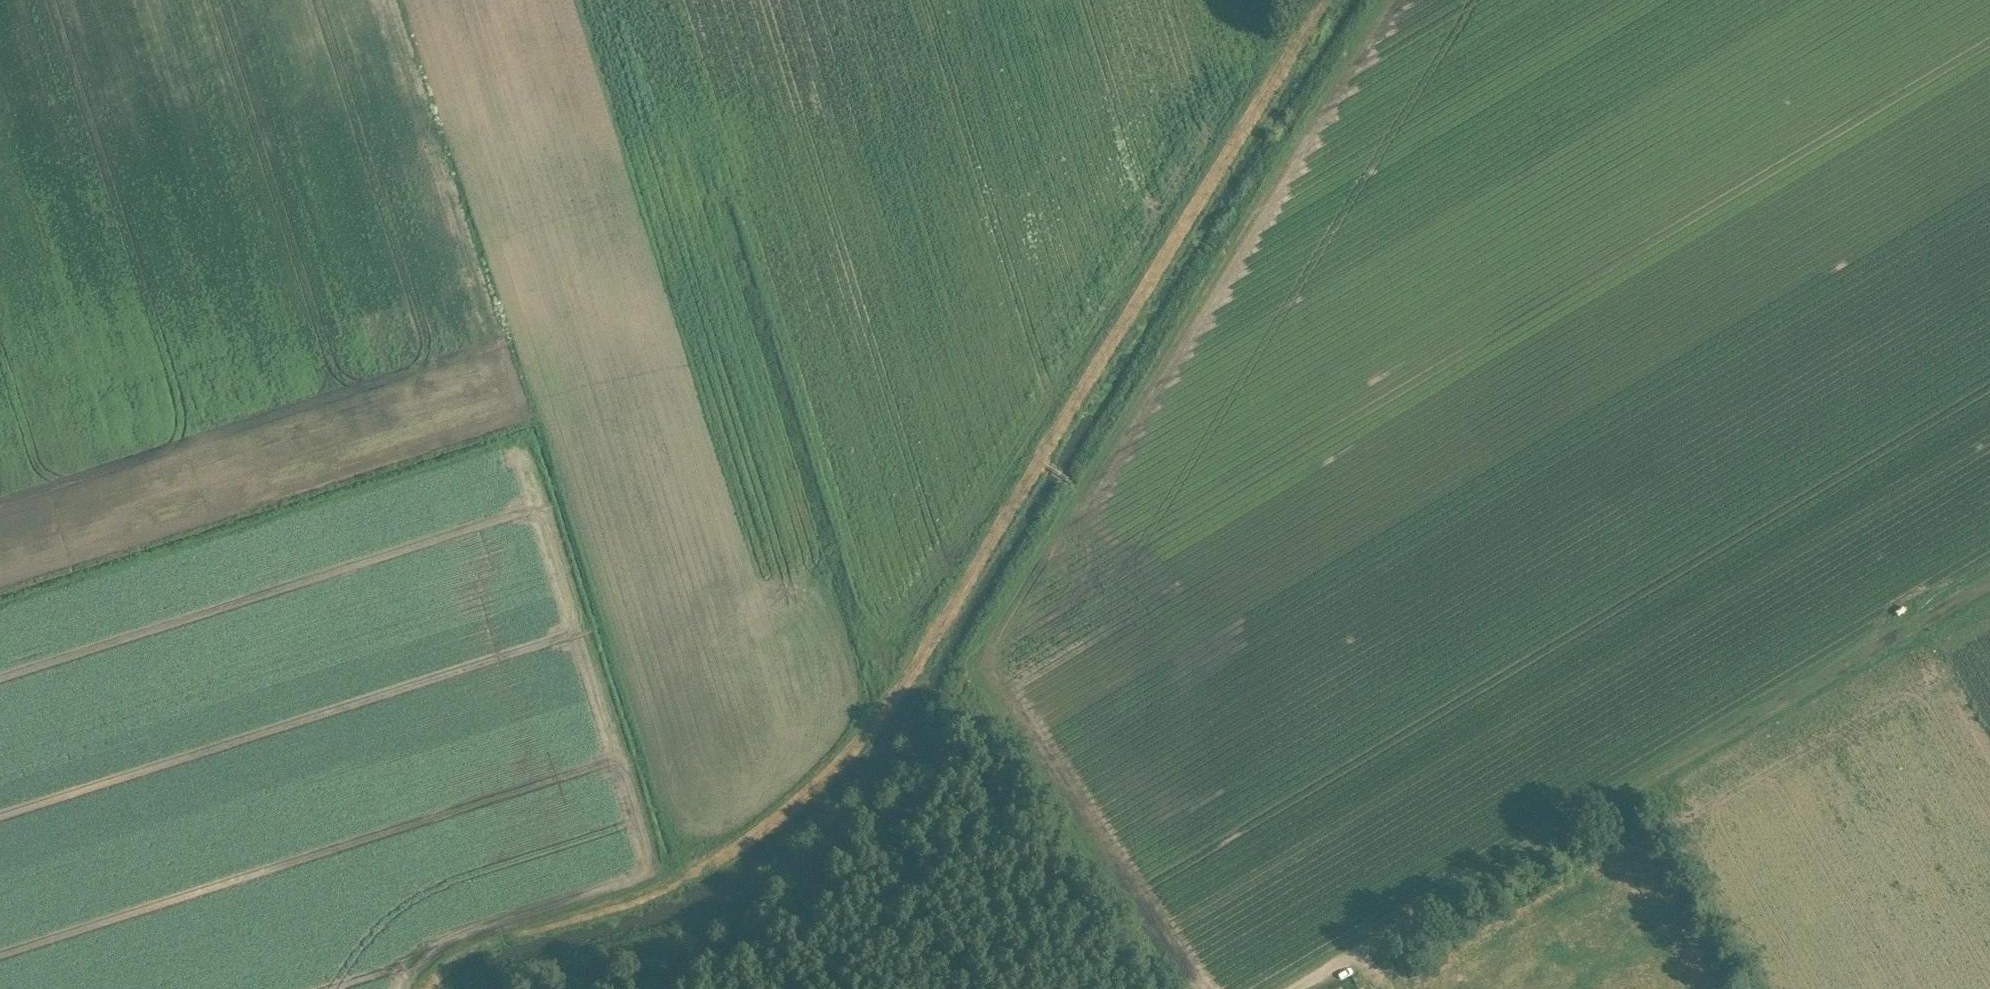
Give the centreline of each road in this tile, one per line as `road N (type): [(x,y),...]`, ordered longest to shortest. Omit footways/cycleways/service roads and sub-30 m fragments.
road 1 (track): [(1259,0),(1281,68),(896,696),(834,770),(701,872),(633,904),(499,944),(431,988)]
road 2 (track): [(1298,988),(1989,575)]

